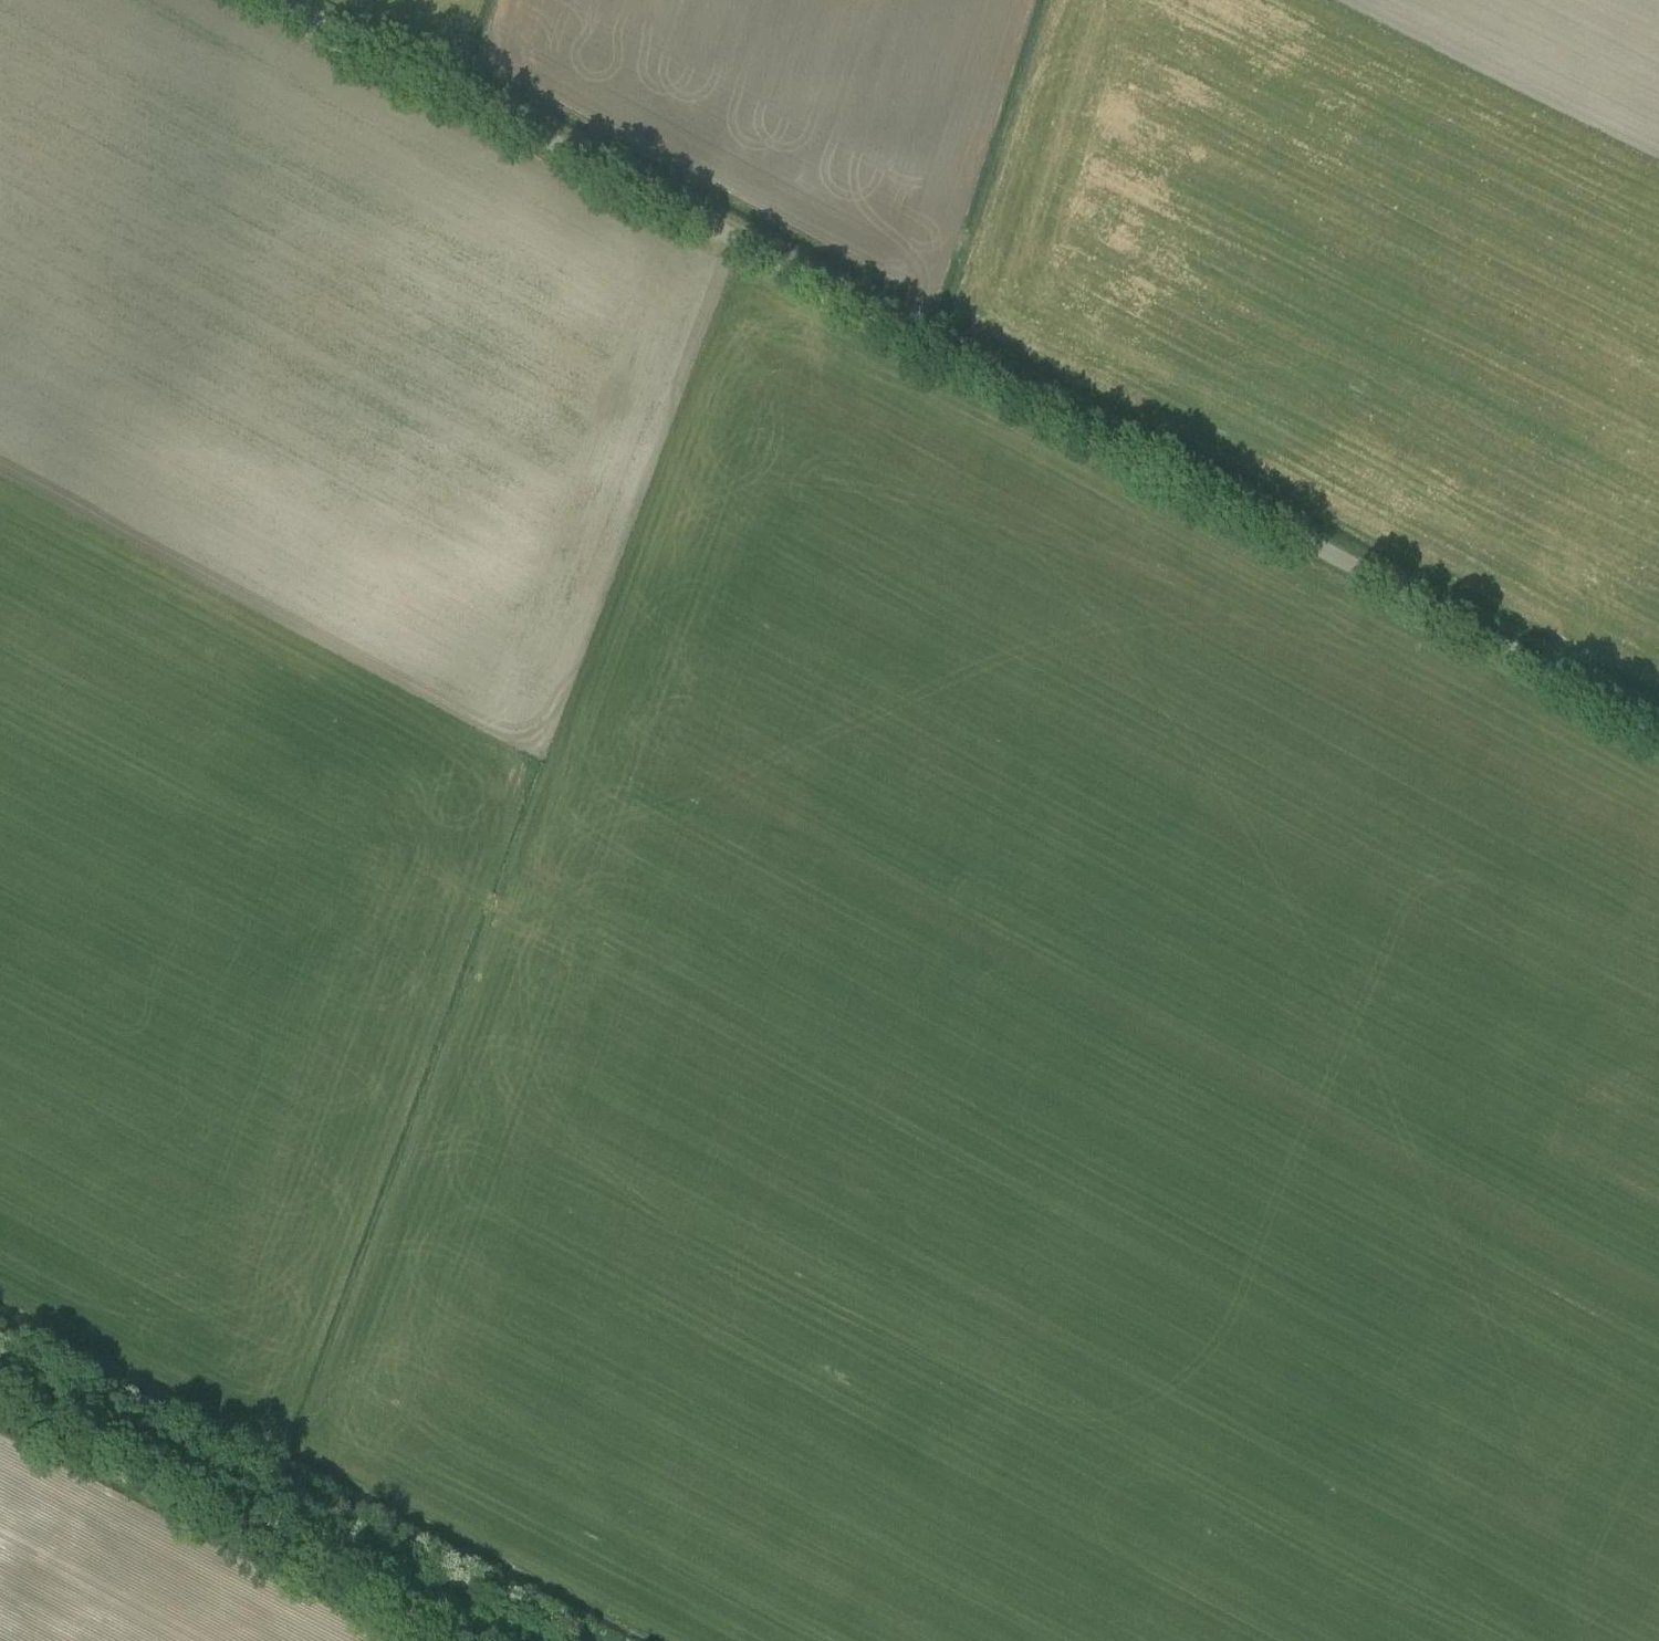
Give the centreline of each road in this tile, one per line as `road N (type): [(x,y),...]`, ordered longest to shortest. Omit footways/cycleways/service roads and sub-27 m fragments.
road 1 (unclassified): [(1658,729),(282,0)]

